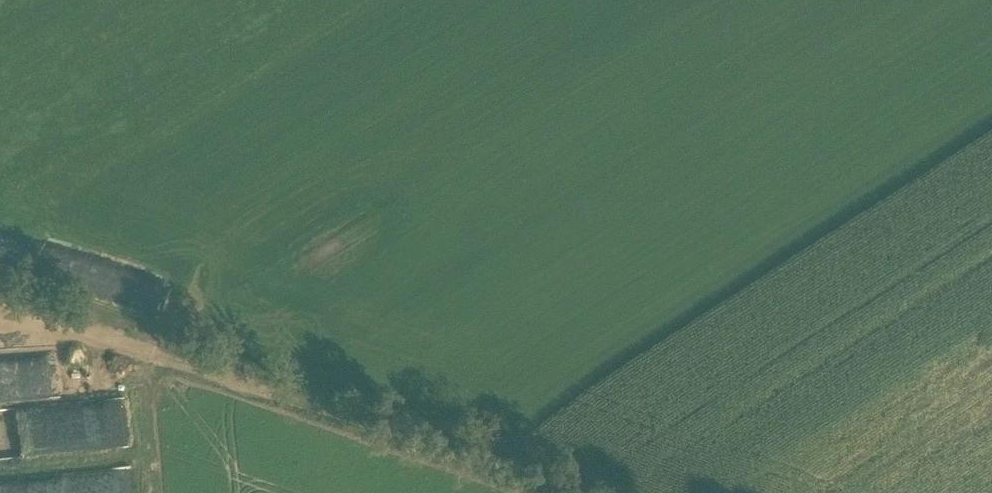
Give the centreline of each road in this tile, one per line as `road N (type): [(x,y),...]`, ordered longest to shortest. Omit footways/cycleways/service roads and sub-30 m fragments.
road 1 (track): [(0,297),(584,492)]

